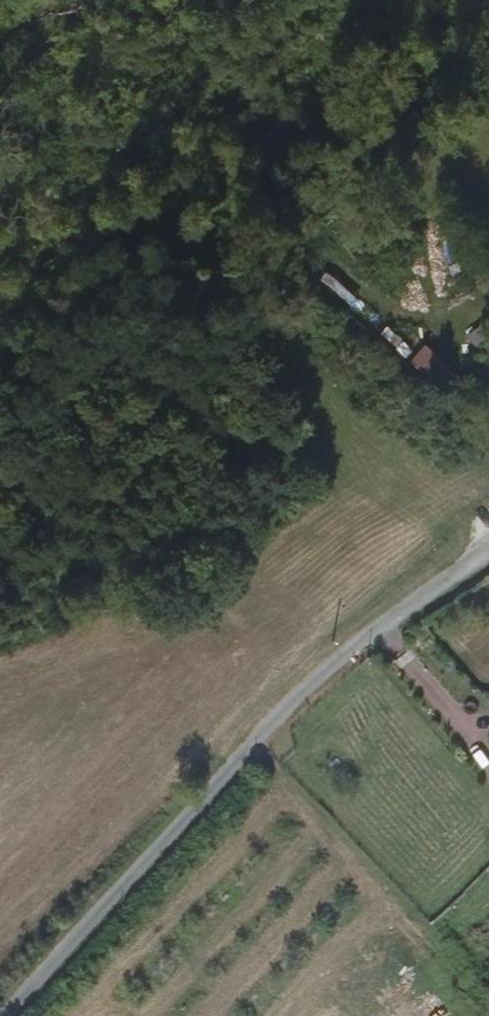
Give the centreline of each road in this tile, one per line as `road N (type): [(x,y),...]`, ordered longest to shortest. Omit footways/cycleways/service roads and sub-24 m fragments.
road 1 (unclassified): [(488,538),(299,680),(1,1015)]

